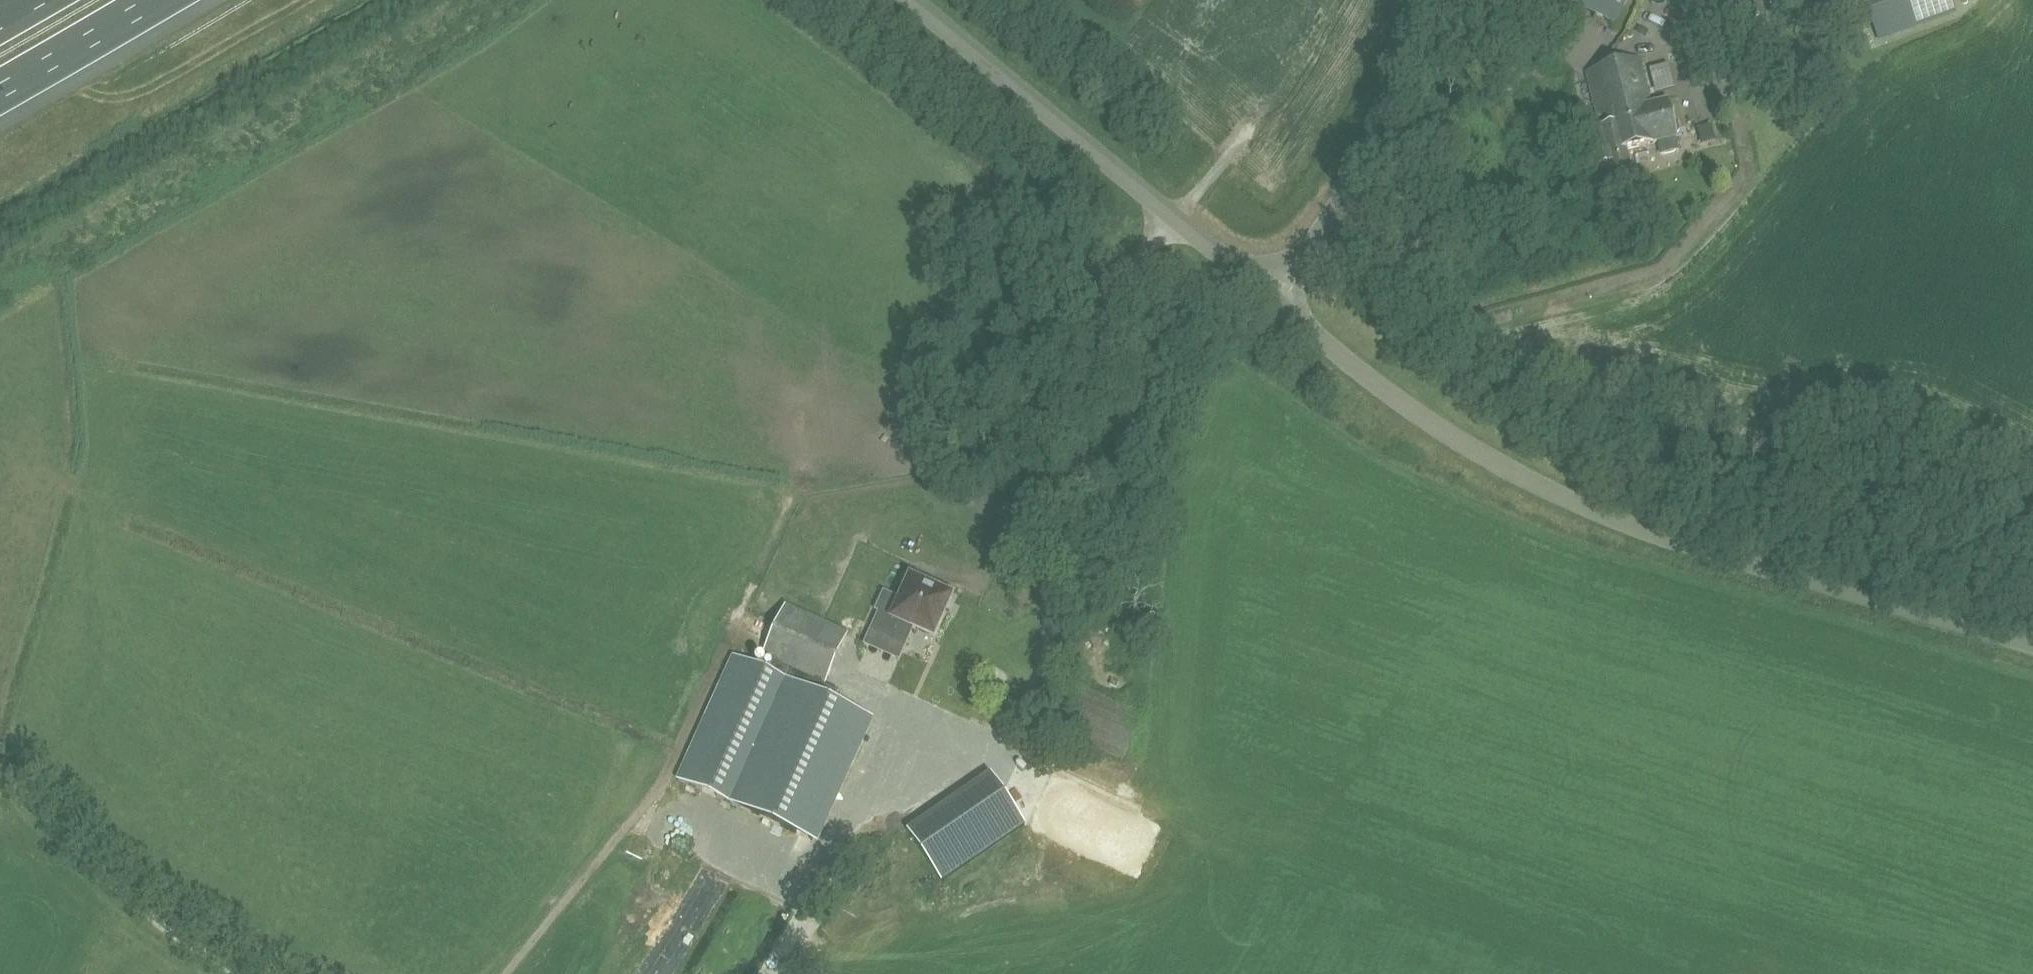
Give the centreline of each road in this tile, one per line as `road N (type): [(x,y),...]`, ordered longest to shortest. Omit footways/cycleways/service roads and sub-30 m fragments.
road 1 (unclassified): [(2032,646),(1697,548),(1565,498),(1414,411),(1266,294)]
road 2 (unclassified): [(1266,294),(911,0)]
road 3 (unclassified): [(1266,294),(1306,249),(1363,157),(1423,0)]
road 4 (motorway): [(0,92),(157,0)]
road 5 (track): [(1131,791),(1006,736)]

